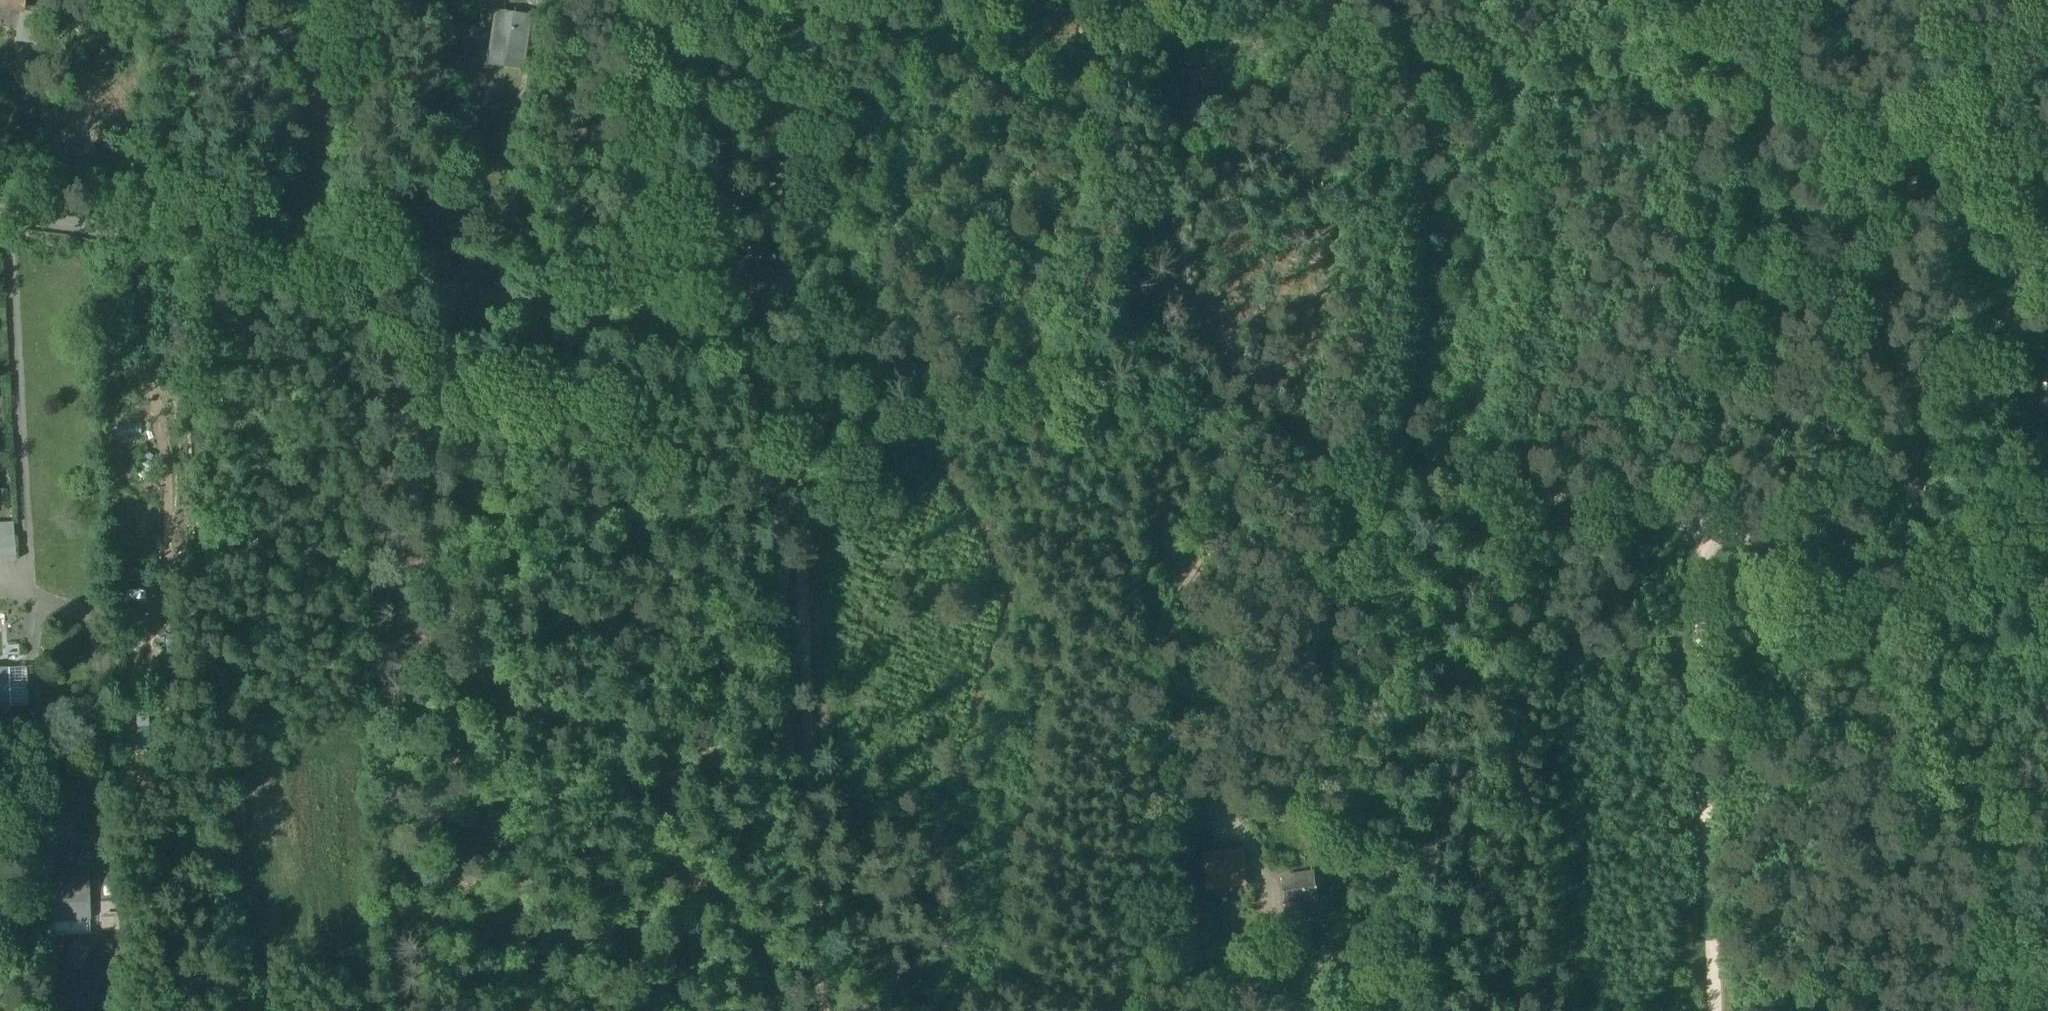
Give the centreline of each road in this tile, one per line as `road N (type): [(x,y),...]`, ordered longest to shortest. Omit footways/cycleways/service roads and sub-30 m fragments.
road 1 (track): [(2047,177),(1050,0)]
road 2 (track): [(802,357),(812,766),(831,1010)]
road 3 (track): [(1702,531),(1785,0)]
road 4 (track): [(827,957),(389,926)]

